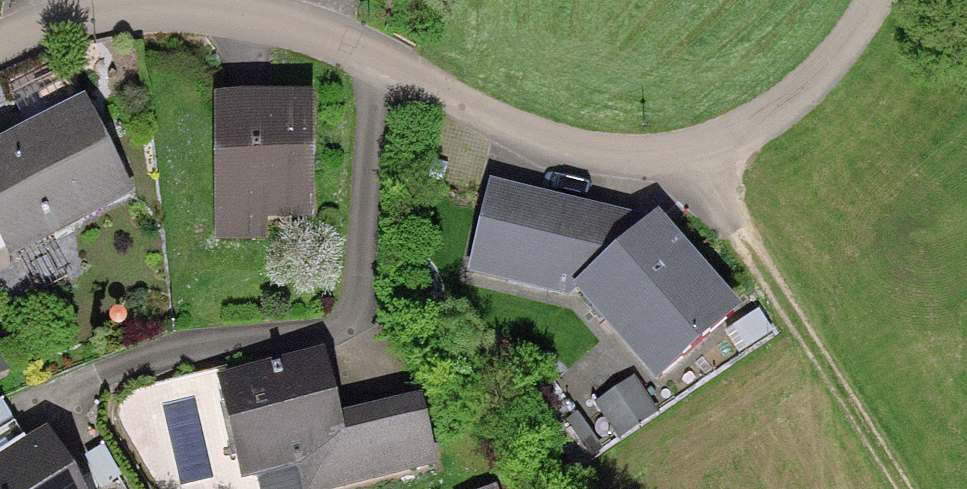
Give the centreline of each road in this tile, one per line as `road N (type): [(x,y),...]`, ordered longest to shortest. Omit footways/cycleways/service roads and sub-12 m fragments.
road 1 (residential): [(870,0),(788,101),(696,155),(567,147),(375,49),(233,8),(137,5),(0,37)]
road 2 (track): [(696,155),(911,488)]

